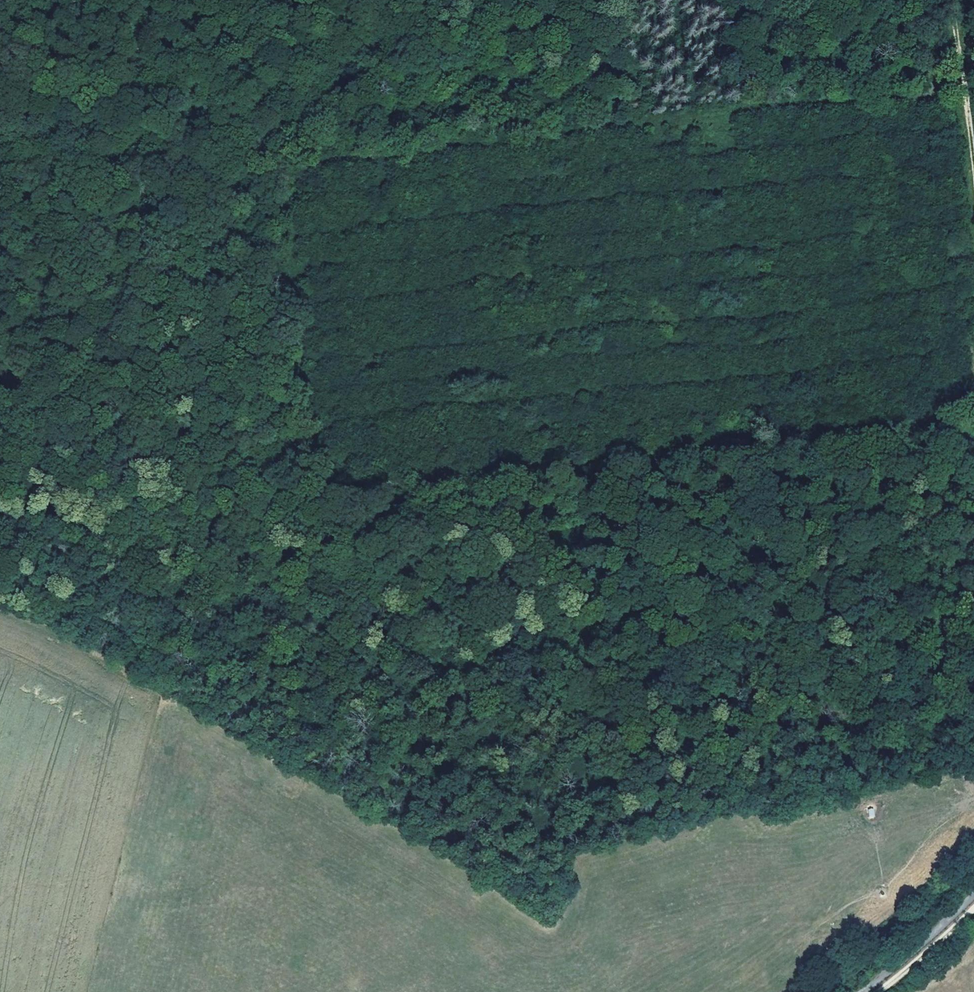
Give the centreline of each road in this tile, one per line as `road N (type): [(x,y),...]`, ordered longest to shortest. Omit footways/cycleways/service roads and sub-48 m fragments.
road 1 (track): [(955,0),(973,160)]
road 2 (track): [(973,907),(876,991)]

